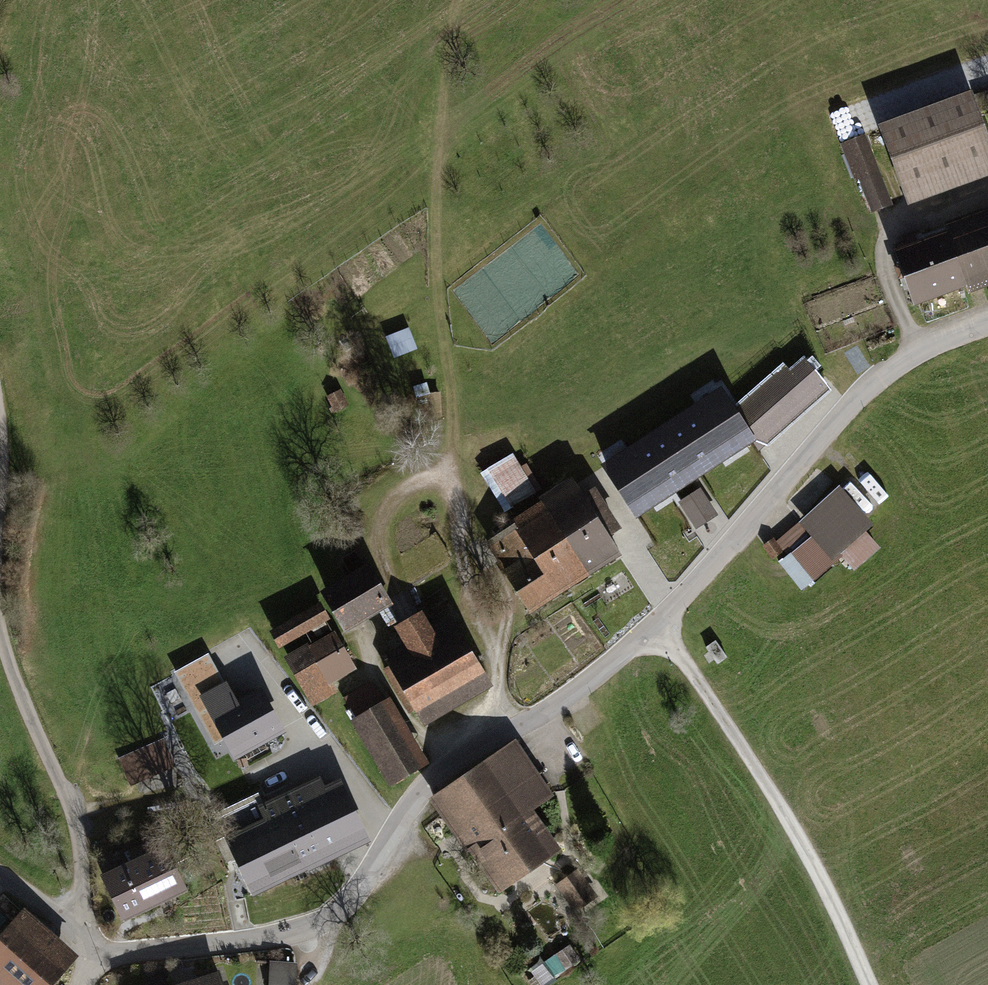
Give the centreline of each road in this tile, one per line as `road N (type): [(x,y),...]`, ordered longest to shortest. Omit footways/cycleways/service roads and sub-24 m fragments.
road 1 (unclassified): [(987,326),(907,361),(853,403),(609,666),(439,775),(334,911),(266,936),(93,955)]
road 2 (track): [(502,736),(494,663),(461,557),(438,282),(437,204),(458,0)]
road 3 (track): [(656,622),(791,824),(870,984)]
road 4 (track): [(73,928),(81,869),(73,818),(0,631)]
road 5 (unclassified): [(0,875),(52,909),(93,955)]

